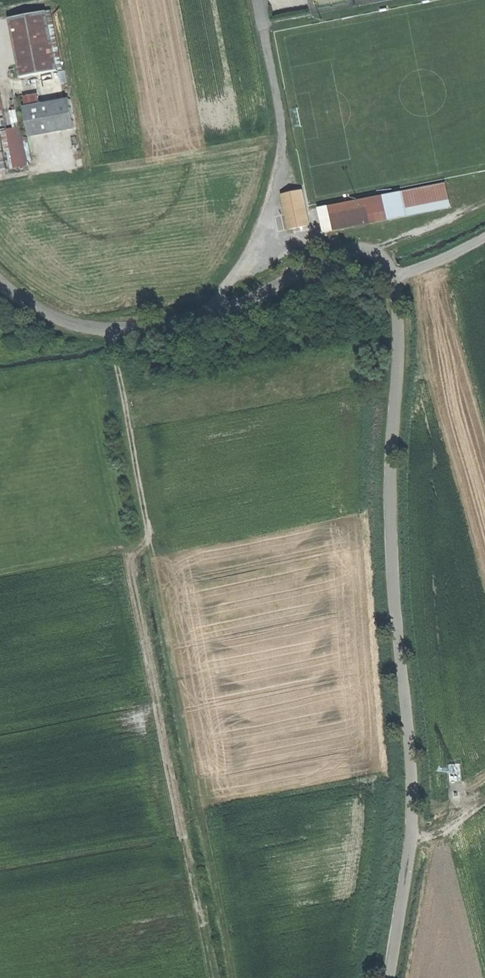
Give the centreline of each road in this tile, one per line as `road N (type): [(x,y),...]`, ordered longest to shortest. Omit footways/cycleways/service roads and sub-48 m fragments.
road 1 (tertiary): [(0,284),(65,322),(109,331),(192,321),(354,250),(380,252),(394,275),(392,504),(413,824),(389,977)]
road 2 (track): [(215,977),(132,559),(150,541),(109,331)]
road 3 (track): [(236,977),(150,541)]
road 4 (track): [(368,250),(484,199)]

